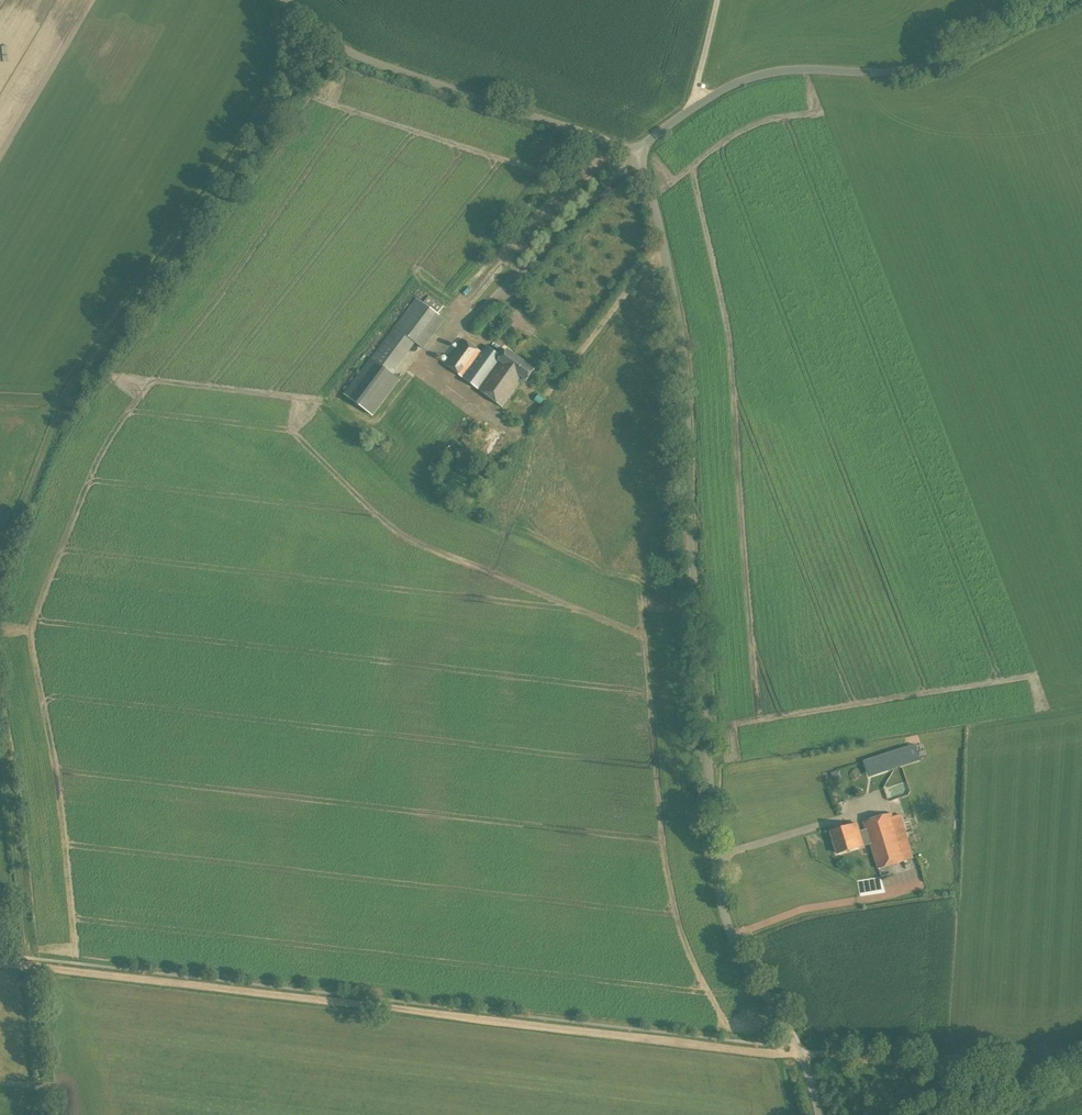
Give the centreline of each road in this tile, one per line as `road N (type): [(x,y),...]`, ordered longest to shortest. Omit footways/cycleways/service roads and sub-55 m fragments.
road 1 (track): [(1023,1078),(30,966)]
road 2 (unclassified): [(819,1114),(802,1058),(728,930),(715,877),(681,366),(664,251),(645,177),(632,155)]
road 3 (track): [(290,5),(275,102),(65,412),(0,562)]
road 4 (unclassified): [(632,155),(745,80),(921,66),(1061,0)]
road 5 (unclassified): [(632,155),(370,61),(317,31),(286,0)]
road 6 (track): [(0,737),(30,966)]
road 7 (unclassified): [(935,1114),(1081,1055)]
road 8 (track): [(30,966),(43,1114)]

